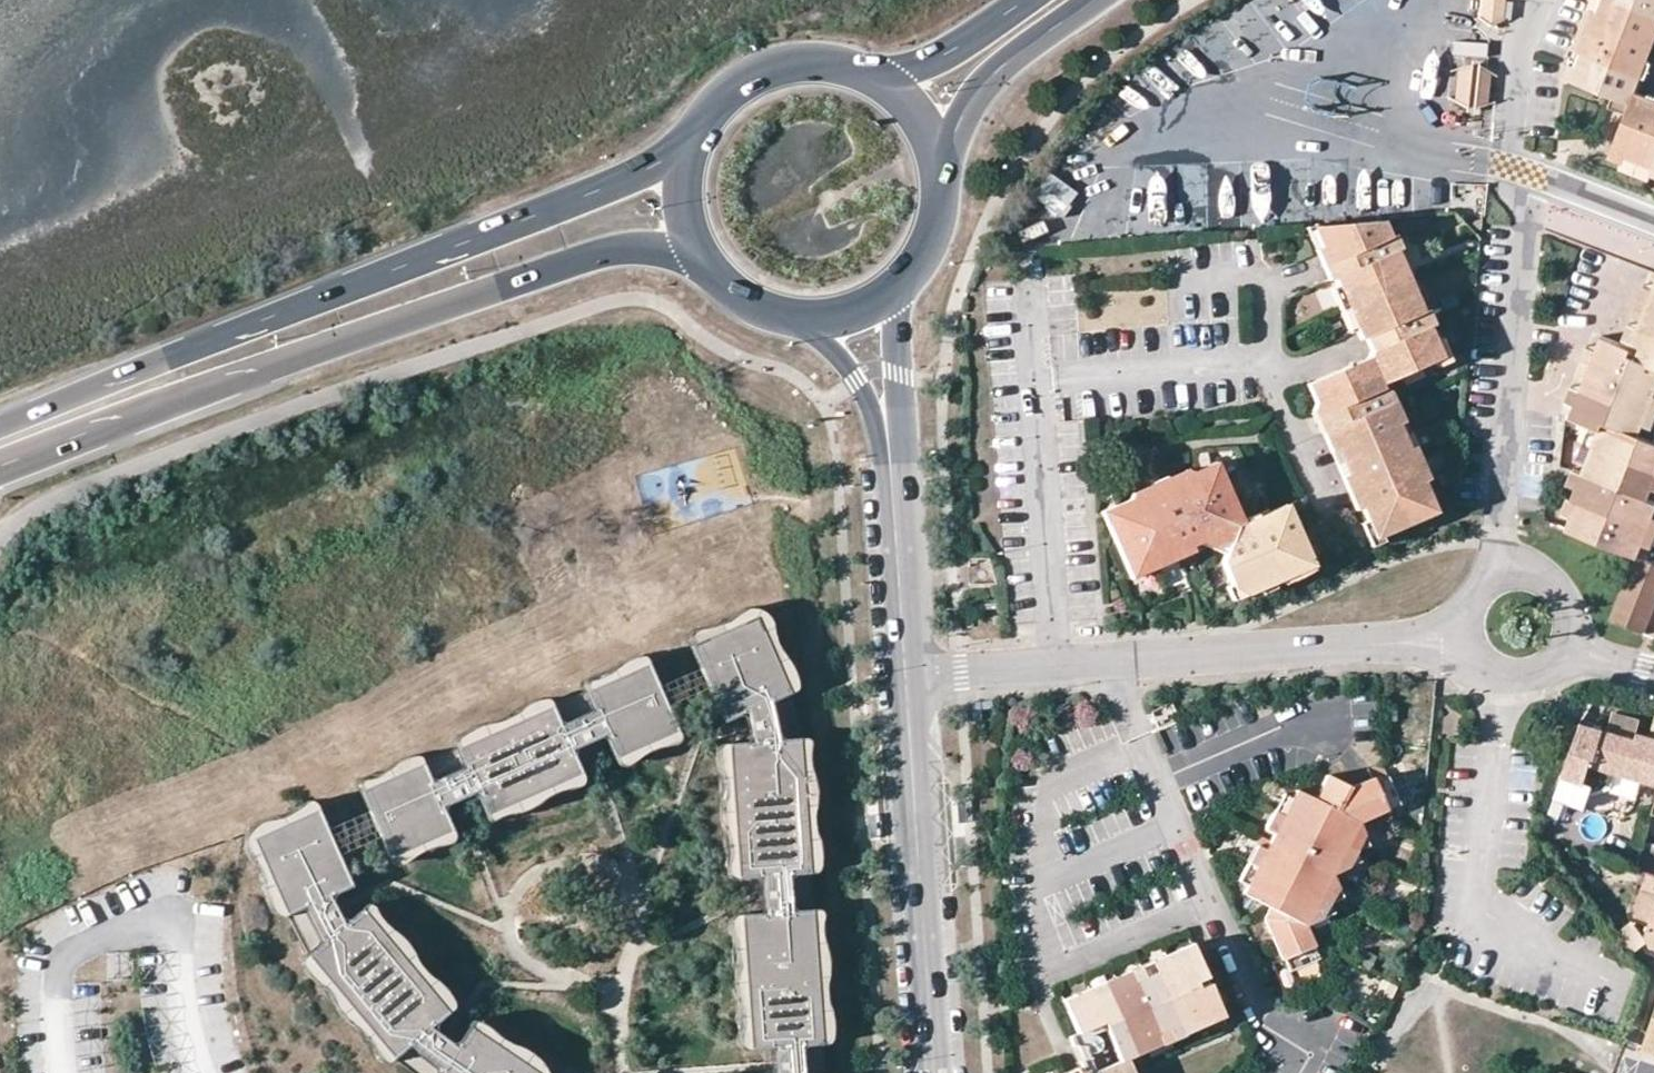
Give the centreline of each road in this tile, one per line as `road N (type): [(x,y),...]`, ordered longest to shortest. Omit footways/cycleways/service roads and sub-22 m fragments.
road 1 (primary): [(688,145),(602,194),(0,422)]
road 2 (primary): [(0,469),(581,258),(637,246),(702,258)]
road 3 (residential): [(1506,573),(1497,531),(1520,205),(1509,132),(1519,46),(1535,0)]
road 4 (residential): [(907,676),(1465,639)]
road 5 (tertiary): [(936,1072),(907,676)]
road 6 (residential): [(1511,679),(1494,736),(1477,902),(1554,955),(1614,977)]
road 7 (tertiary): [(907,676),(886,429)]
road 8 (primary): [(934,155),(1007,62),(1090,0)]
road 9 (primary): [(866,73),(824,60),(781,62),(741,79),(709,108),(688,145)]
road 10 (primary): [(1029,0),(929,63),(866,73)]
road 11 (tertiary): [(886,429),(899,407),(896,309),(904,274)]
road 12 (tertiary): [(790,314),(842,361),(886,429)]
road 13 (primary): [(904,274),(934,219),(934,155)]
road 14 (primary): [(790,314),(832,314),(871,300),(904,274)]
road 15 (residential): [(1565,650),(1571,616),(1555,586),(1506,573)]

